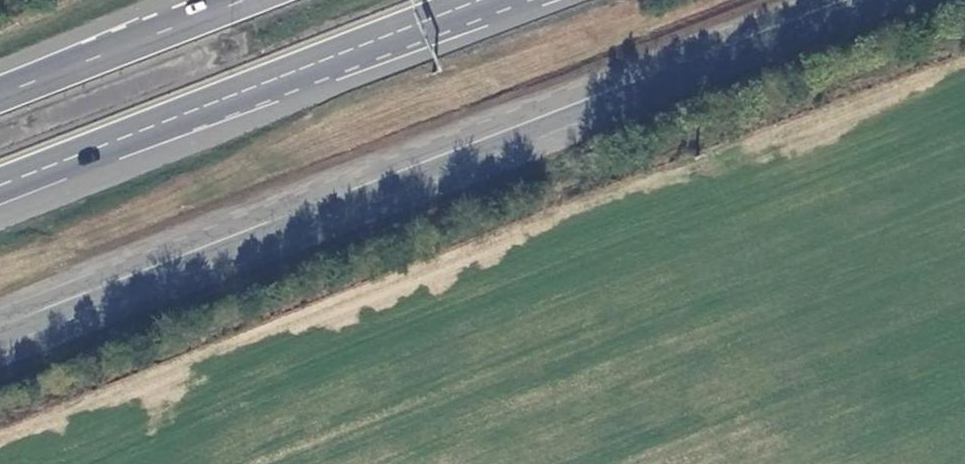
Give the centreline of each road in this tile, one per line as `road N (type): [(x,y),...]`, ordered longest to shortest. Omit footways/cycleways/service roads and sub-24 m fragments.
road 1 (secondary): [(0,325),(840,0)]
road 2 (trunk): [(0,184),(478,0)]
road 3 (trunk): [(241,0),(0,94)]

